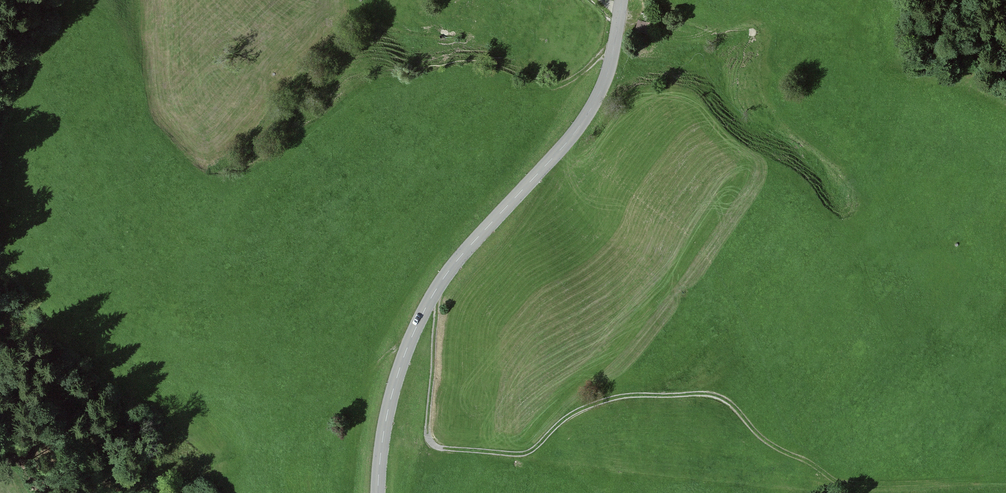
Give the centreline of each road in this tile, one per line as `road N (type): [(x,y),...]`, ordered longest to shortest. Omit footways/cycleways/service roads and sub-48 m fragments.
road 1 (track): [(433,294),(427,433),(436,446),(526,453),(564,419),(603,401),(704,394),(727,401),(772,445),(843,483),(1005,482)]
road 2 (tertiary): [(378,492),(391,396),(418,323),(450,268),(583,120),(606,78),(621,0)]

